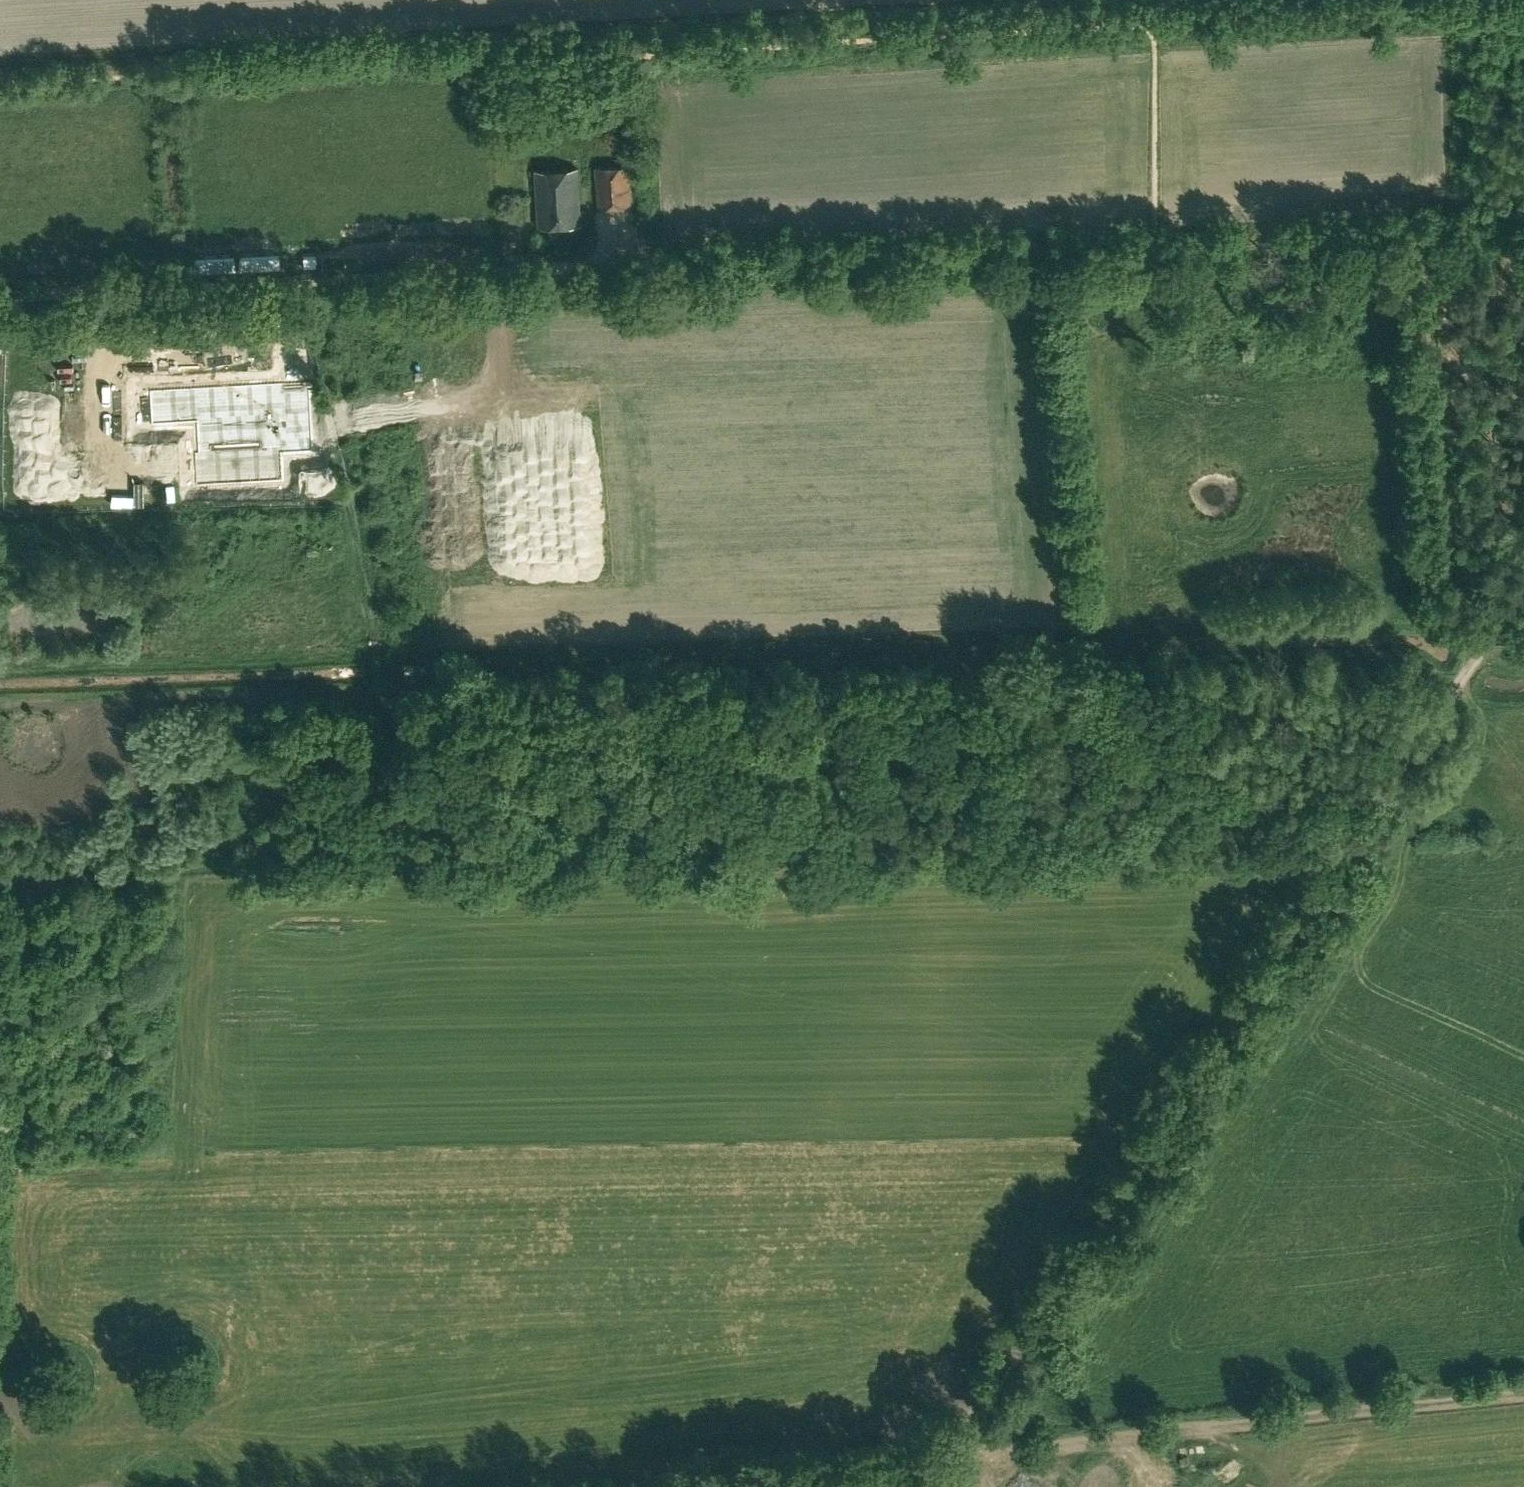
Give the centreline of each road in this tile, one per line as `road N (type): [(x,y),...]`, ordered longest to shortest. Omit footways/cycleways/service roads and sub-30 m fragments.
road 1 (track): [(1463,677),(978,1413)]
road 2 (track): [(947,1461),(1523,1397)]

